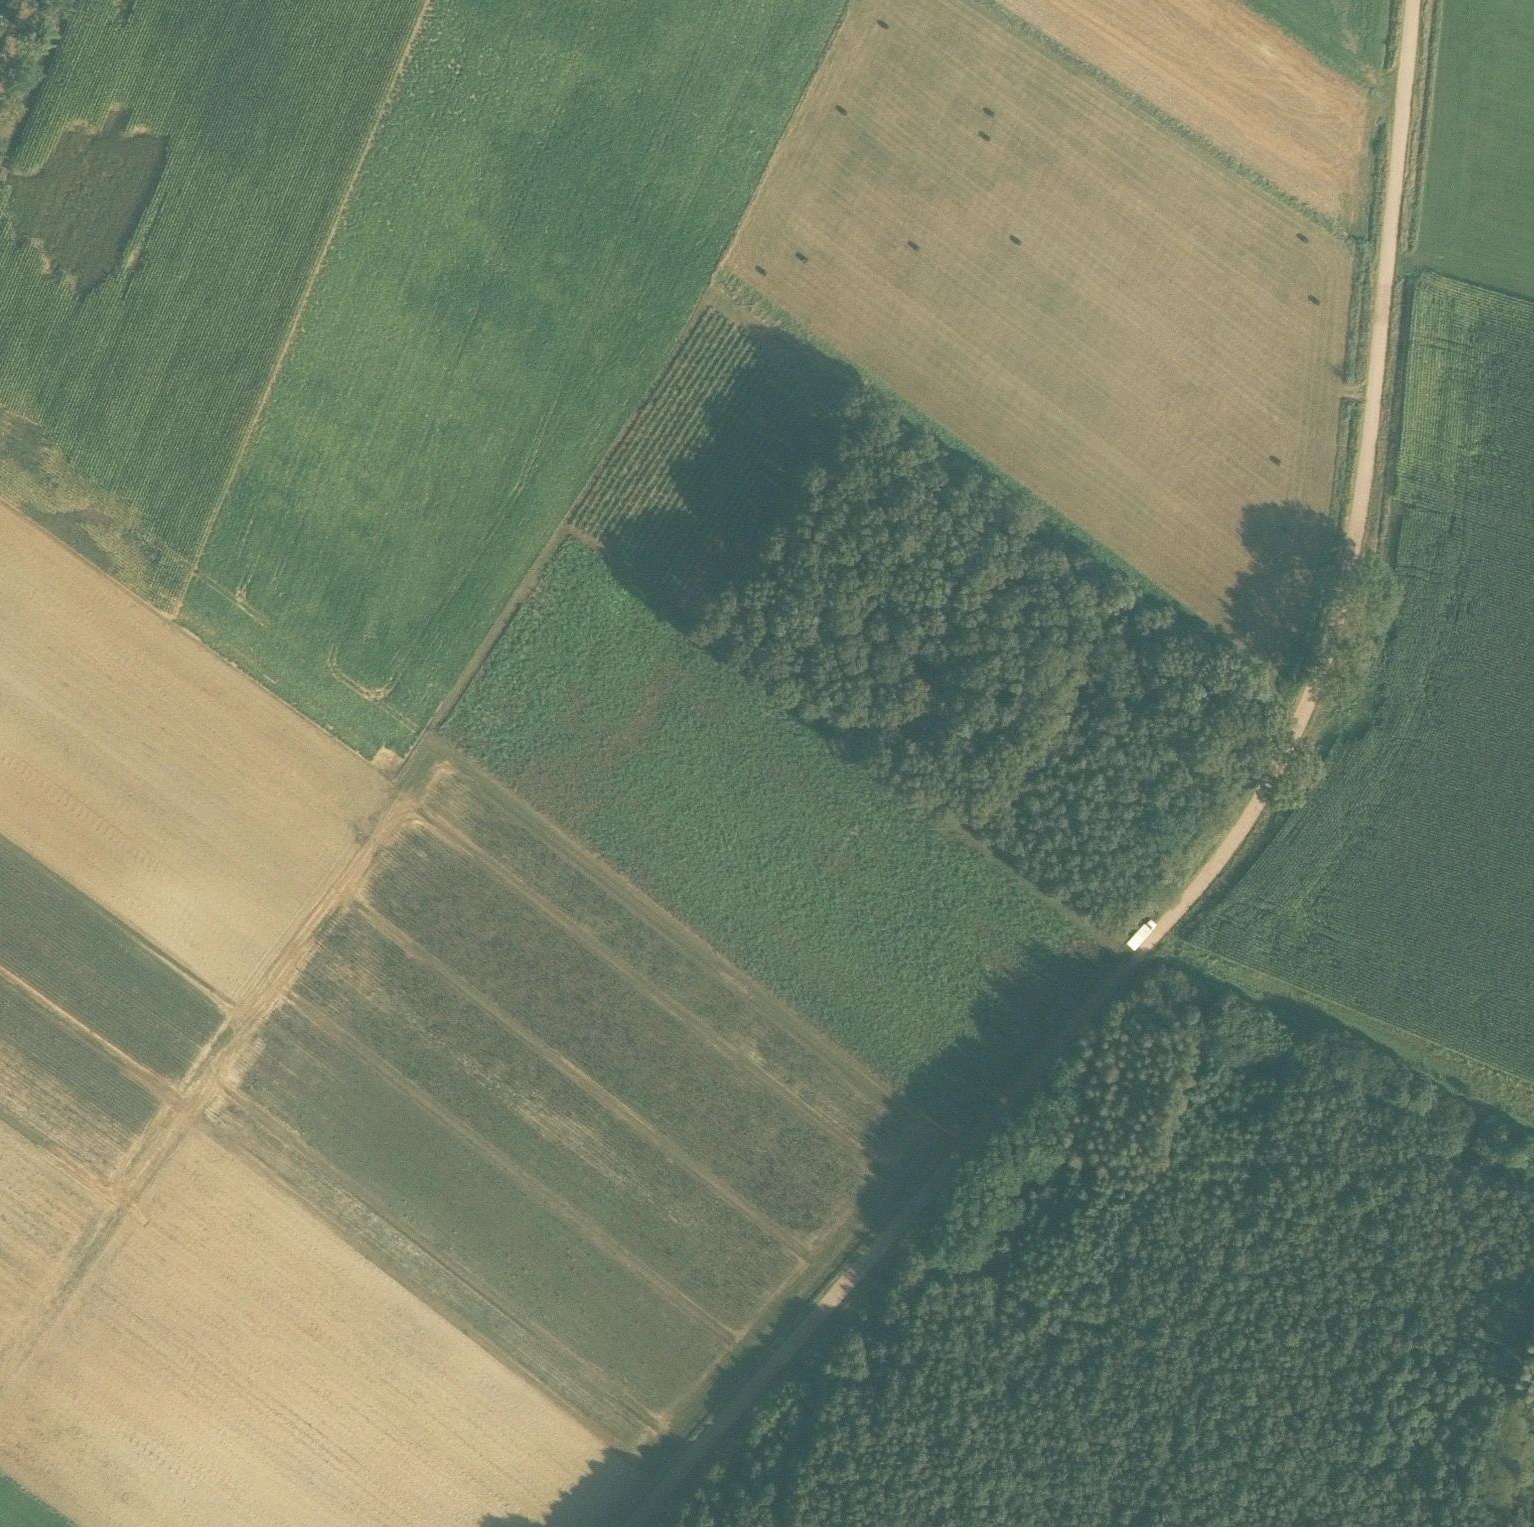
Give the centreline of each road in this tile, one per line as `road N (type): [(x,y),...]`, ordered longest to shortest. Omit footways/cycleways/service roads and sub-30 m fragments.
road 1 (track): [(1414,0),(1343,609),(1285,755),(1252,816),(1205,876),(832,1302)]
road 2 (track): [(832,1302),(635,1526)]
road 3 (unclassified): [(0,161),(66,0)]

